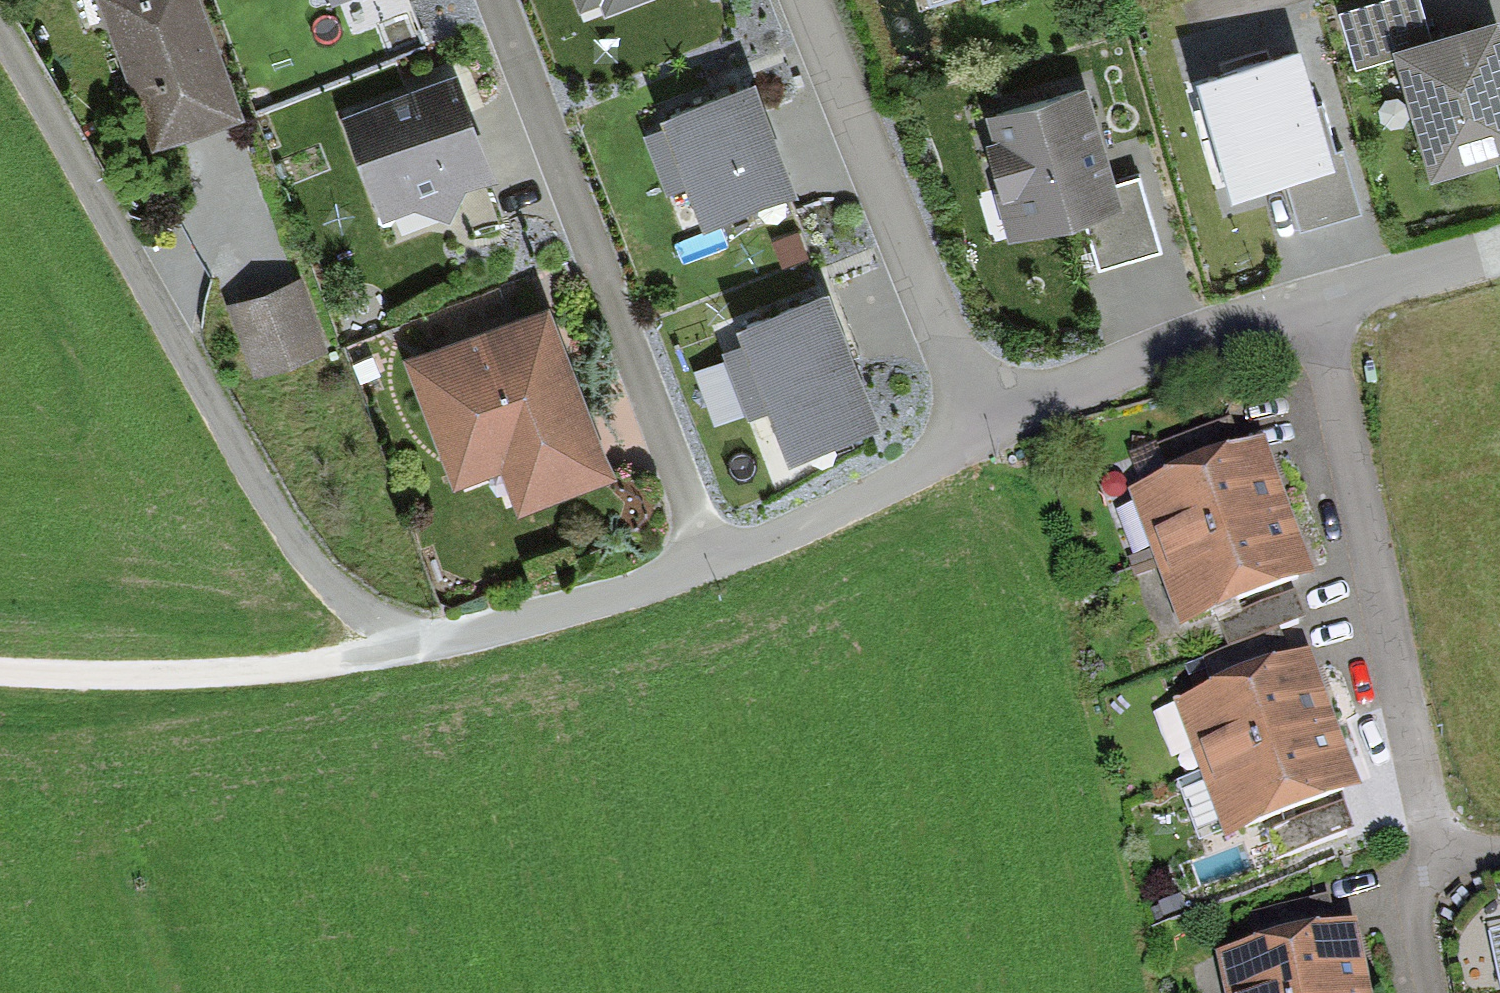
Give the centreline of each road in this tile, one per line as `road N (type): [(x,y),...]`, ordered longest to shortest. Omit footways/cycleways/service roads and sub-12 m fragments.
road 1 (residential): [(0,34),(291,544),(352,612),(409,648),(566,611),(713,560)]
road 2 (residential): [(713,560),(492,0)]
road 3 (residential): [(1315,299),(1430,856)]
road 4 (residential): [(978,422),(806,0)]
road 5 (track): [(0,673),(199,684),(409,648)]
road 6 (residential): [(1315,299),(978,422)]
road 7 (residential): [(713,560),(838,517),(957,448),(978,422)]
road 8 (residential): [(1499,251),(1315,299)]
road 9 (residential): [(1430,856),(1410,922),(1425,992)]

